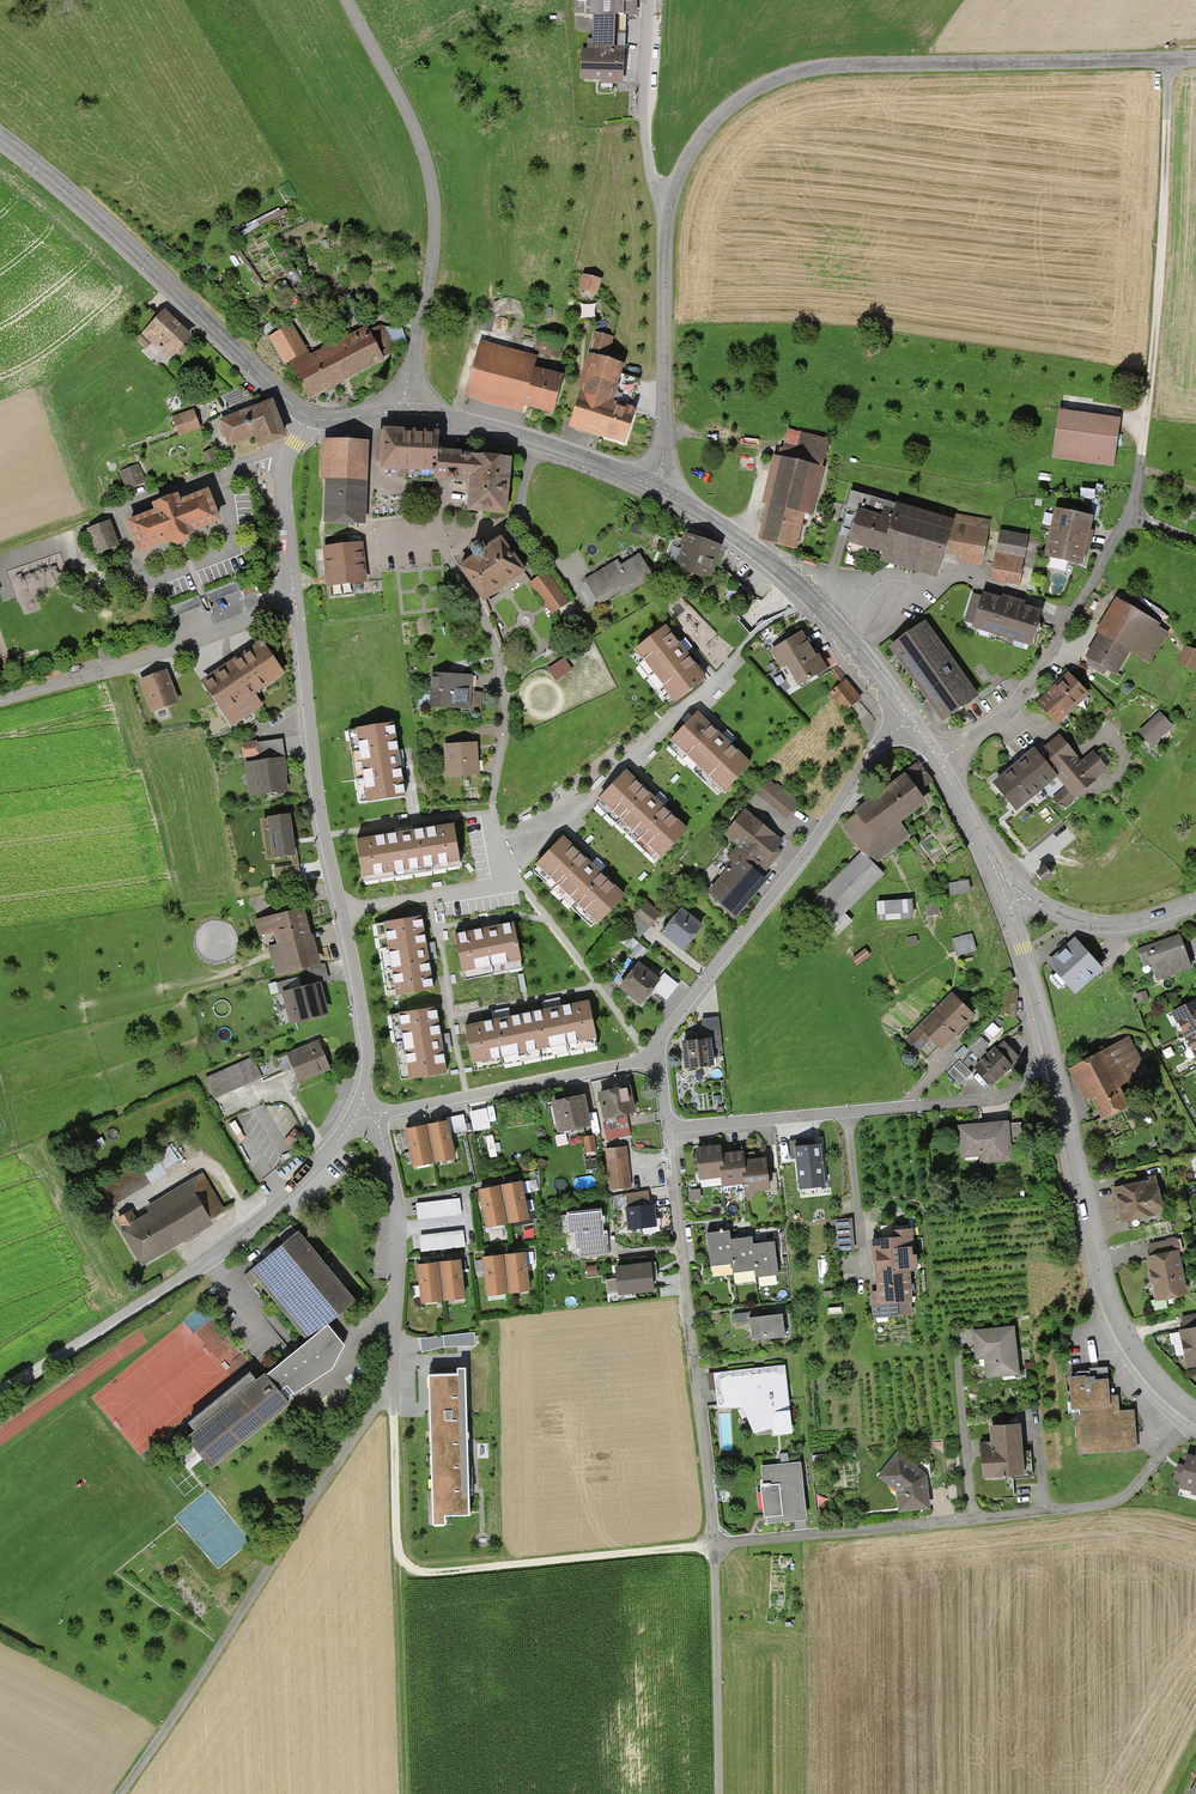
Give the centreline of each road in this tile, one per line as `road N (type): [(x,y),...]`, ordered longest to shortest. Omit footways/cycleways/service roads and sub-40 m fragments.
road 1 (residential): [(1165,60),(849,66),(790,75),(739,98),(693,146),(661,208),(654,488)]
road 2 (residential): [(354,1113),(377,1142),(396,1195),(388,1387),(112,1793)]
road 3 (residential): [(715,1546),(1112,1506),(1194,1415)]
road 4 (residential): [(354,1113),(361,1037),(320,814),(294,600)]
road 5 (track): [(715,1546),(454,1572),(404,1567),(393,1542),(388,1387)]
road 6 (residential): [(354,1113),(271,1211),(0,1390)]
road 7 (residential): [(403,413),(434,249),(432,184),(413,120),(348,0)]
road 8 (residential): [(909,718),(874,749),(650,1057)]
road 9 (track): [(1165,90),(1149,406),(1127,514)]
road 10 (residential): [(668,1129),(715,1546)]
road 11 (residential): [(310,418),(138,254),(0,140)]
road 12 (residential): [(668,1129),(992,1101),(1057,1077)]
road 13 (residential): [(1057,1077),(1114,1320),(1161,1388),(1194,1415)]
road 14 (residential): [(654,488),(785,574),(909,718)]
road 15 (residential): [(1127,514),(1061,637),(1014,703),(937,759)]
road 16 (unclassified): [(0,700),(234,629),(294,600)]
road 17 (residential): [(650,1057),(354,1113)]
road 18 (residential): [(403,413),(487,427),(654,488)]
road 19 (residential): [(715,1546),(718,1793)]
road 20 (track): [(396,1556),(390,1588),(401,1793)]
road 21 (track): [(651,0),(645,127),(661,208)]
road 22 (residential): [(1005,891),(1060,915),(1111,923),(1195,902)]
road 23 (residential): [(1005,891),(1057,1077)]
road 24 (residential): [(294,600),(279,494),(284,459),(310,418)]
road 25 (residential): [(937,759),(1005,891)]

